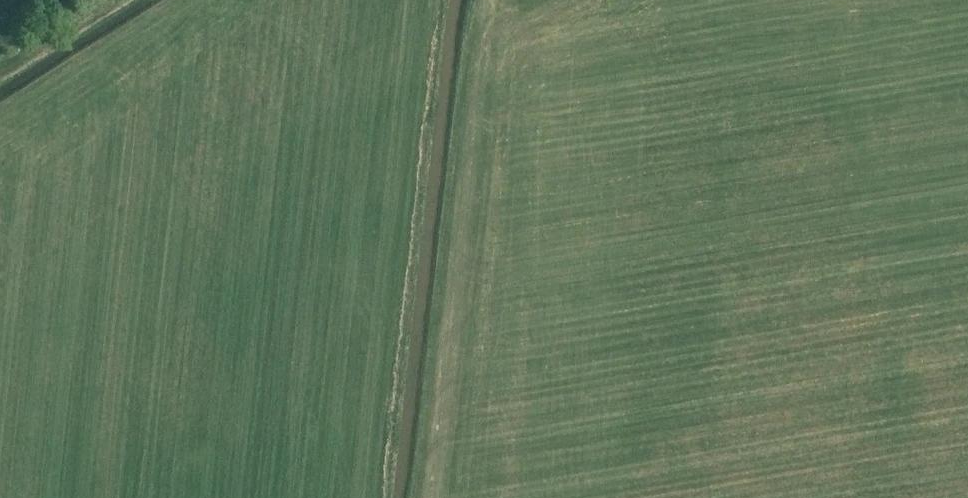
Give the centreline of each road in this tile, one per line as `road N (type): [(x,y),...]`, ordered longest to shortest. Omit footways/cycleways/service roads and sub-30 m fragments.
road 1 (track): [(443,497),(489,0)]

